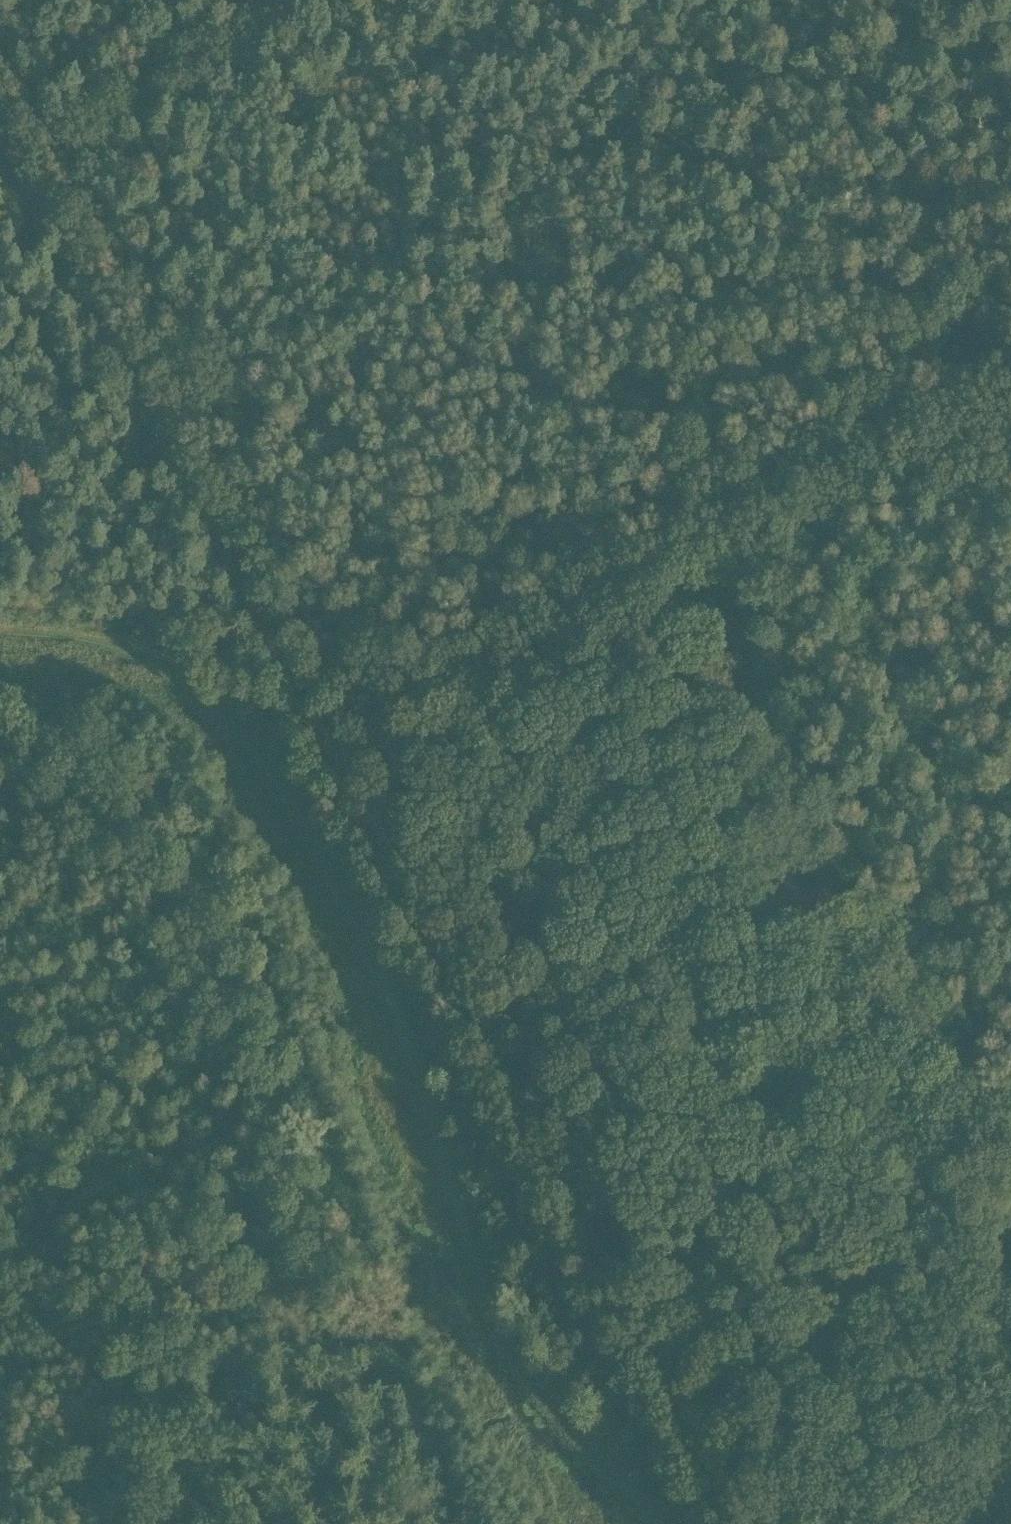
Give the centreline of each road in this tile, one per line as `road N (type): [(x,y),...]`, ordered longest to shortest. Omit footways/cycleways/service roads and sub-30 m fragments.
road 1 (track): [(0,637),(64,632),(147,656),(214,707),(260,758),(395,1012),(442,1197),(662,1523)]
road 2 (track): [(748,1523),(324,743)]
road 3 (track): [(324,743),(1010,398)]
road 4 (track): [(324,743),(0,146)]
road 5 (track): [(12,168),(349,0)]

